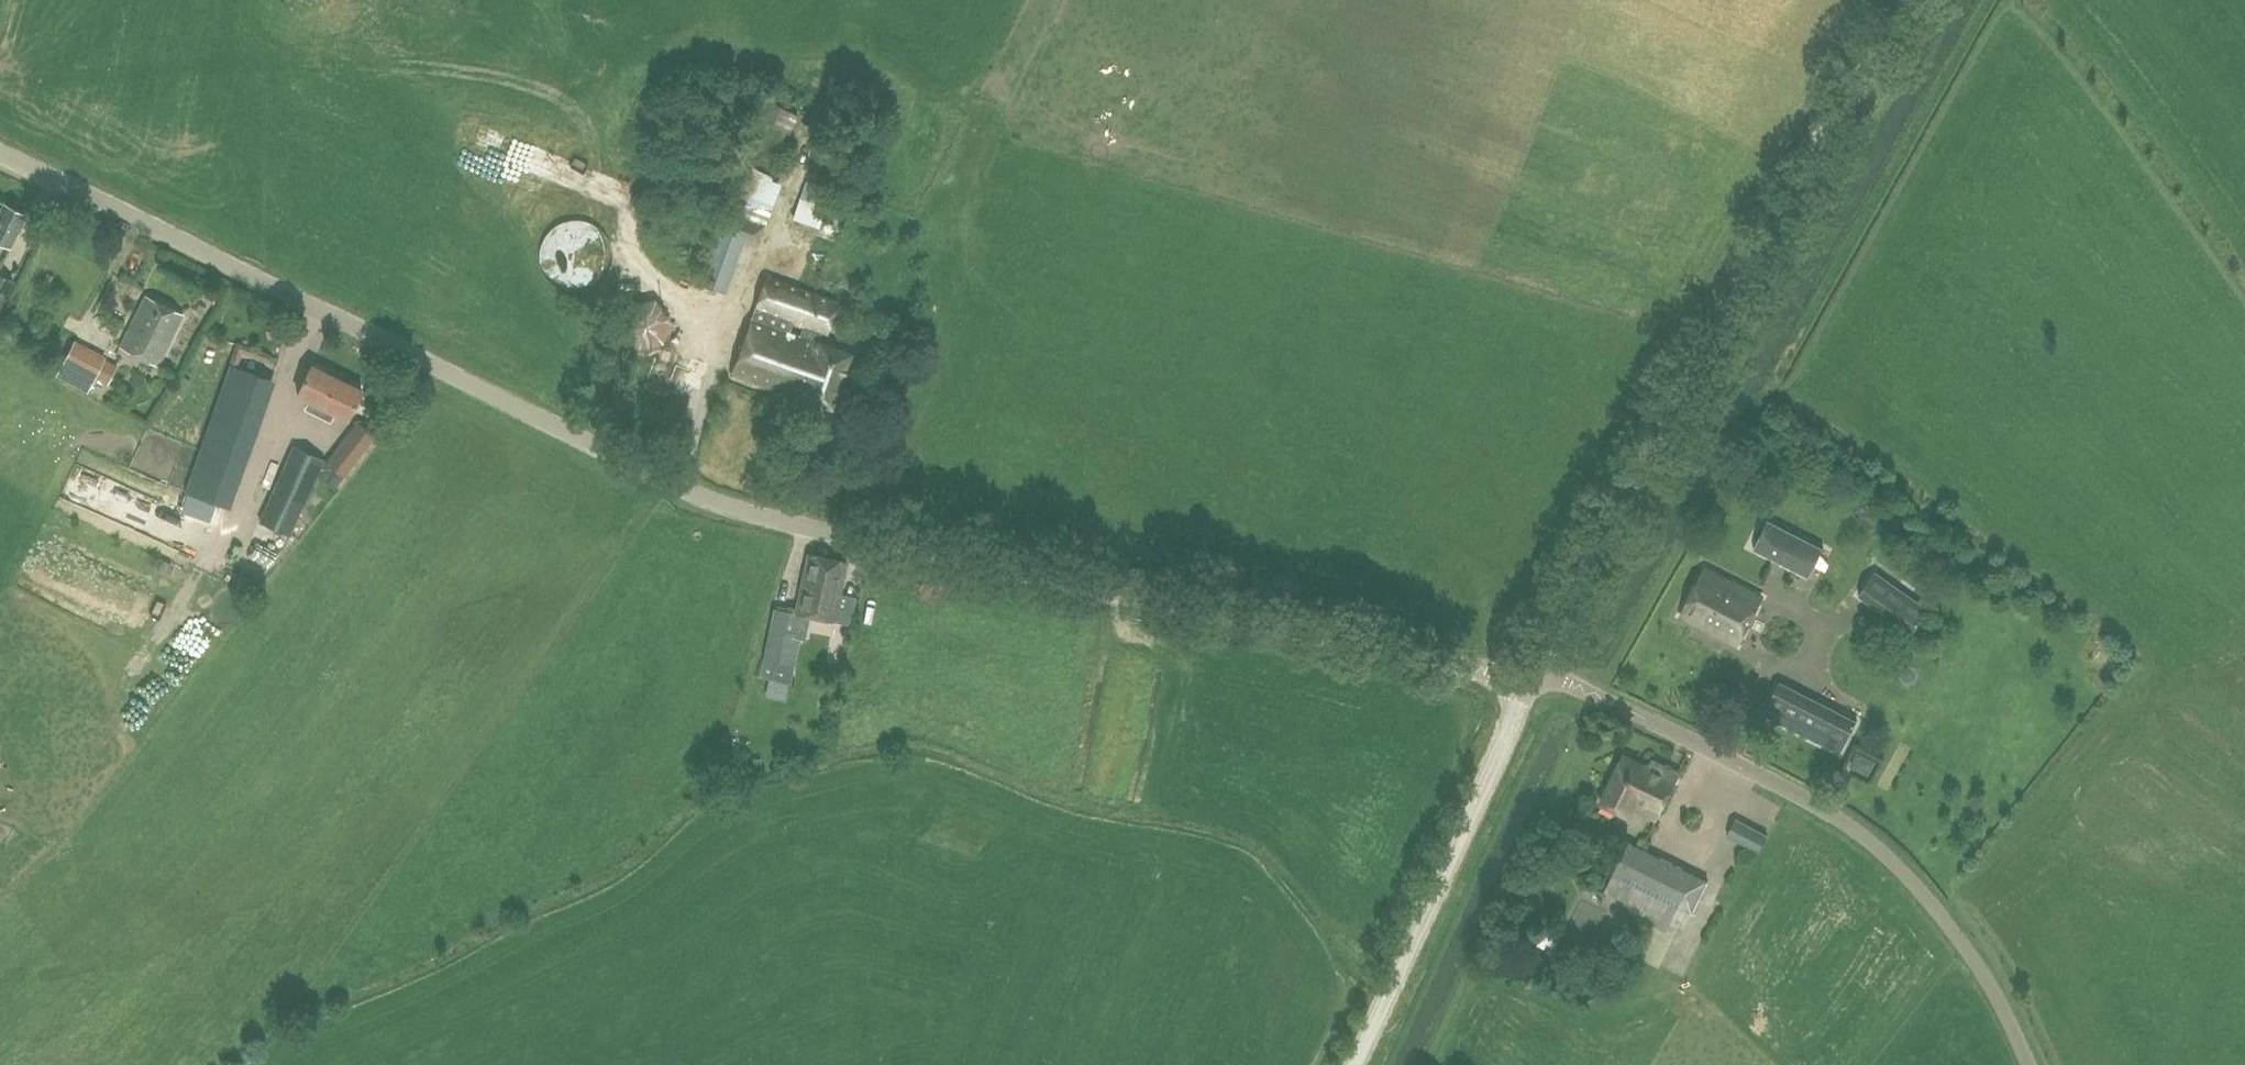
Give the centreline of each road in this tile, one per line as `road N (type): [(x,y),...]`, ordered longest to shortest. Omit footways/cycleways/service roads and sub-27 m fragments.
road 1 (unclassified): [(1533,676),(700,496),(0,150)]
road 2 (tertiary): [(1533,676),(1699,344),(1889,0)]
road 3 (unclassified): [(2028,1064),(1984,972),(1945,919),(1856,827),(1752,765),(1612,700),(1533,676)]
road 4 (tertiary): [(1352,1064),(1533,676)]

